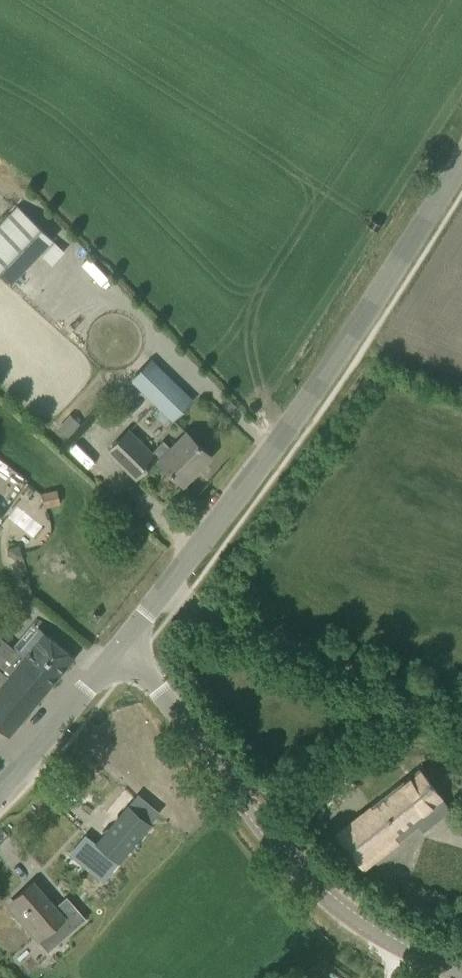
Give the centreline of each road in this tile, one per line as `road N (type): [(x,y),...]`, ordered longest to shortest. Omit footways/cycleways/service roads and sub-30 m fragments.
road 1 (secondary): [(119,651),(285,436),(461,165)]
road 2 (tertiary): [(461,975),(376,937),(337,905),(119,651)]
road 3 (secondary): [(0,789),(119,651)]

